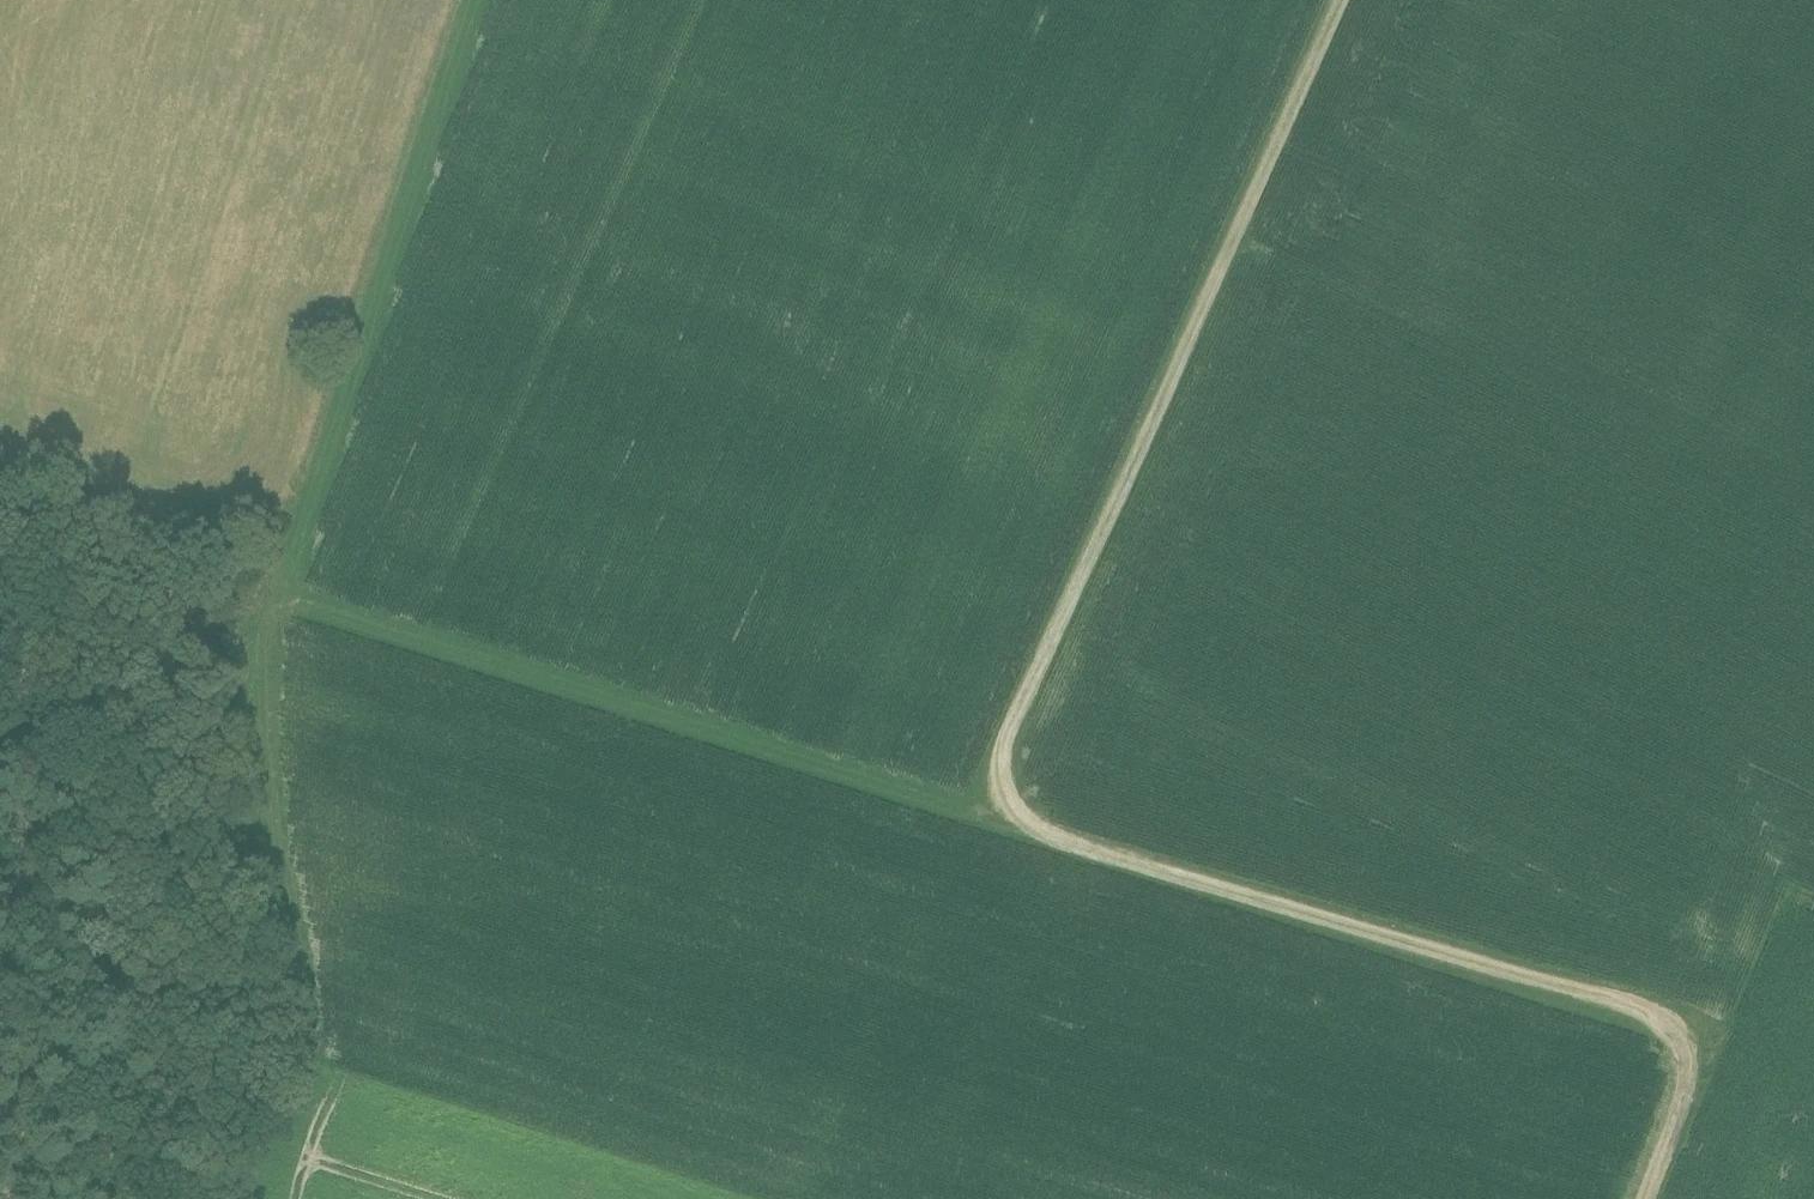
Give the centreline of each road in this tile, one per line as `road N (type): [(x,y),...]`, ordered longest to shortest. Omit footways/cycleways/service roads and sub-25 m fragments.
road 1 (track): [(1338,0),(995,777),(999,796),(1025,821),(1651,1020),(1666,1061),(1624,1198)]

